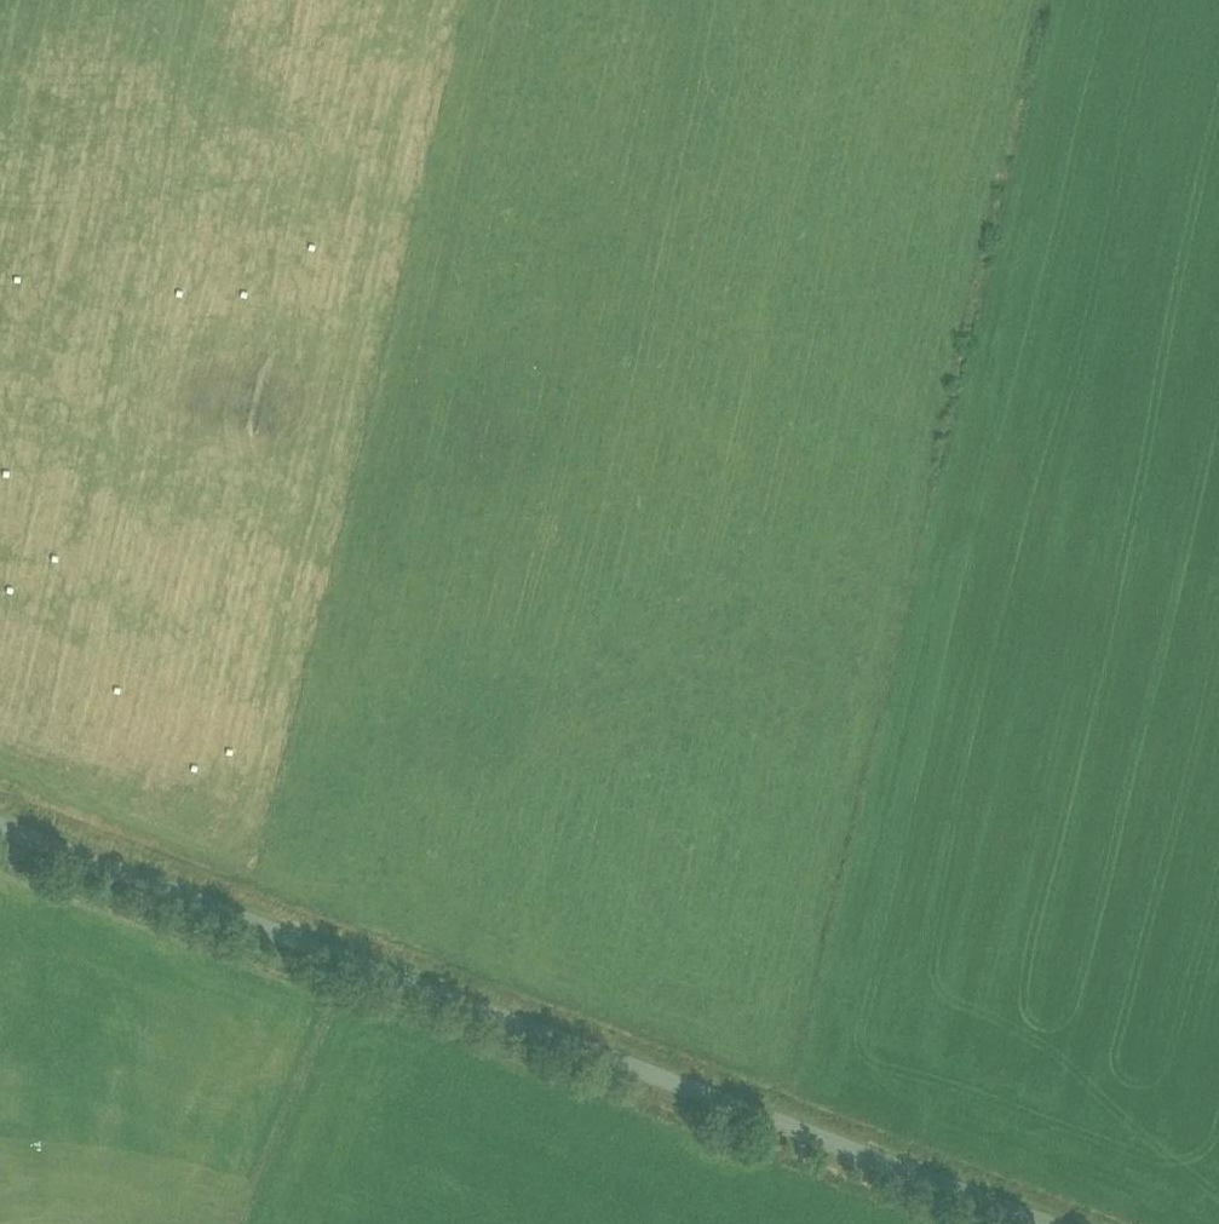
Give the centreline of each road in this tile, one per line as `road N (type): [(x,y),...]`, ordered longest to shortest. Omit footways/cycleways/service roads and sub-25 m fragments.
road 1 (unclassified): [(1047,1223),(0,827)]

